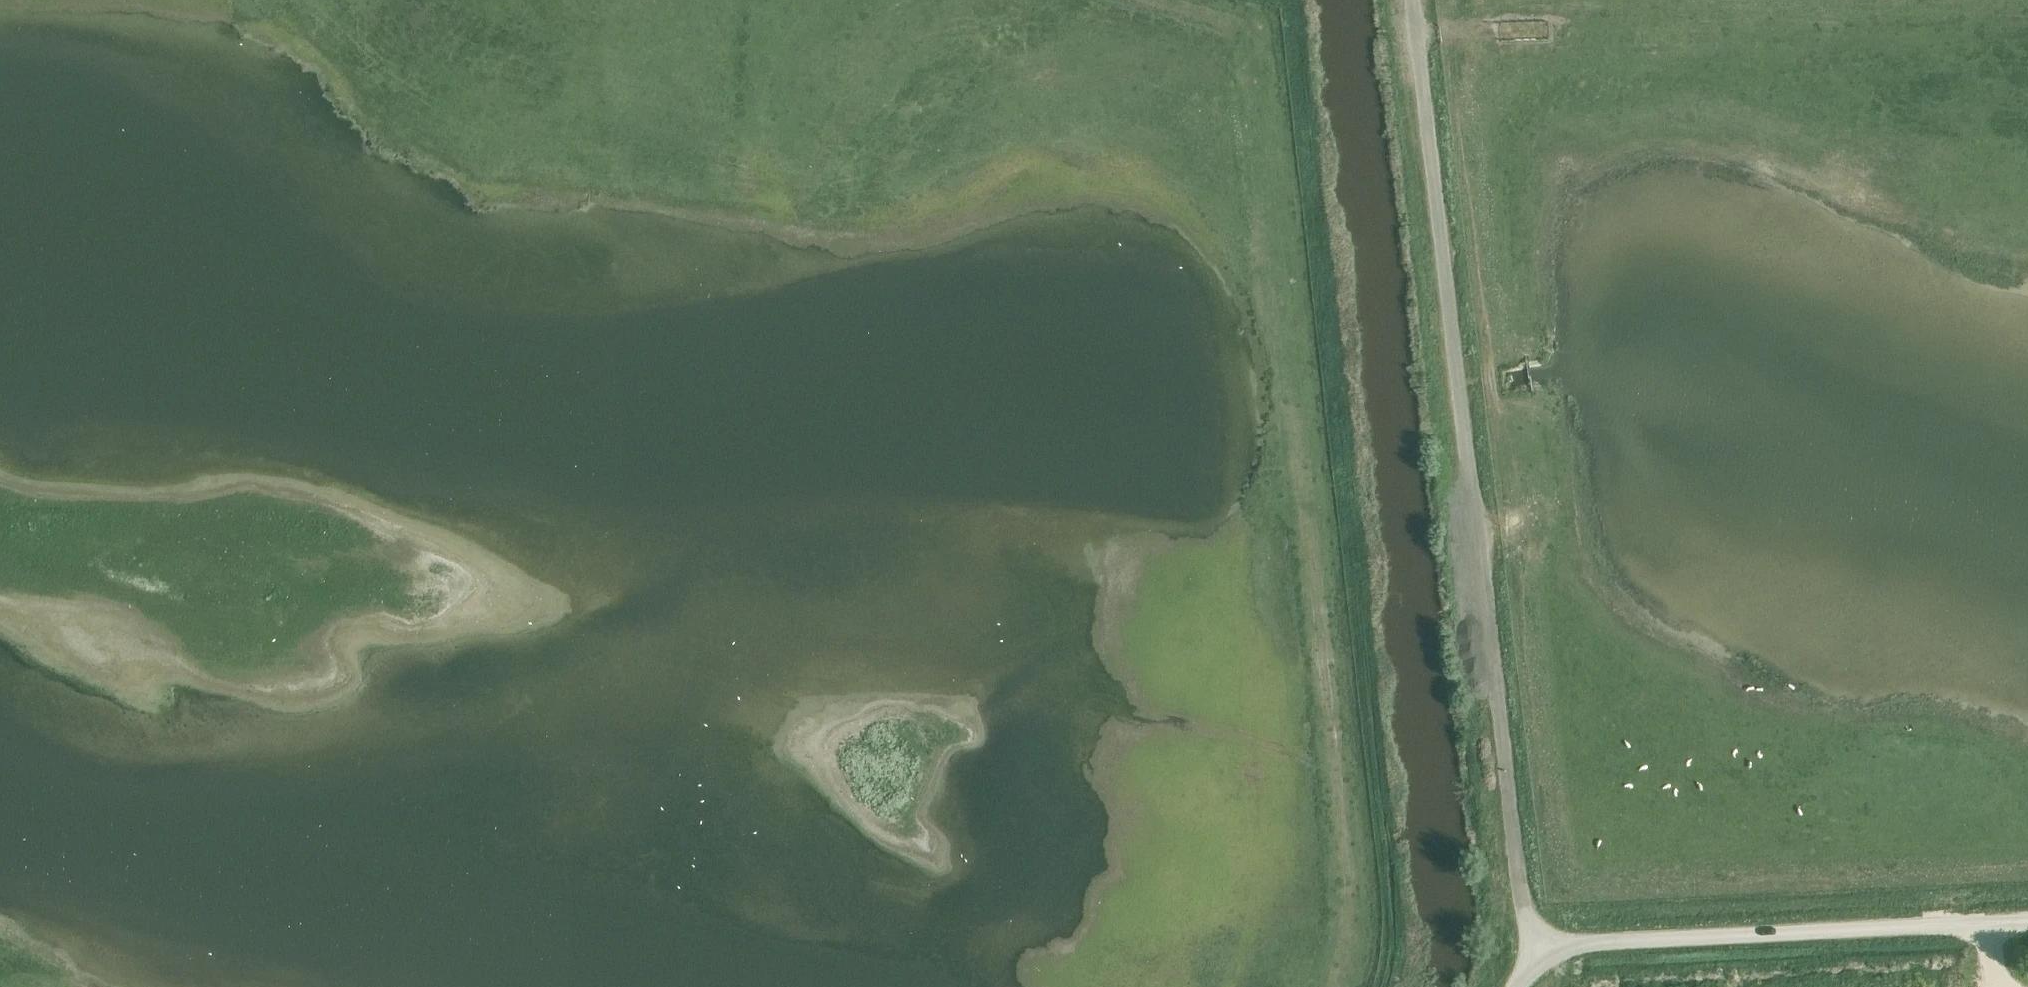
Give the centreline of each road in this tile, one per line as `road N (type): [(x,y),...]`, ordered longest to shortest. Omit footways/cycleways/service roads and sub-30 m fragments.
road 1 (unclassified): [(1413,0),(1521,902),(1546,958)]
road 2 (unclassified): [(1546,958),(1579,944),(2027,924)]

